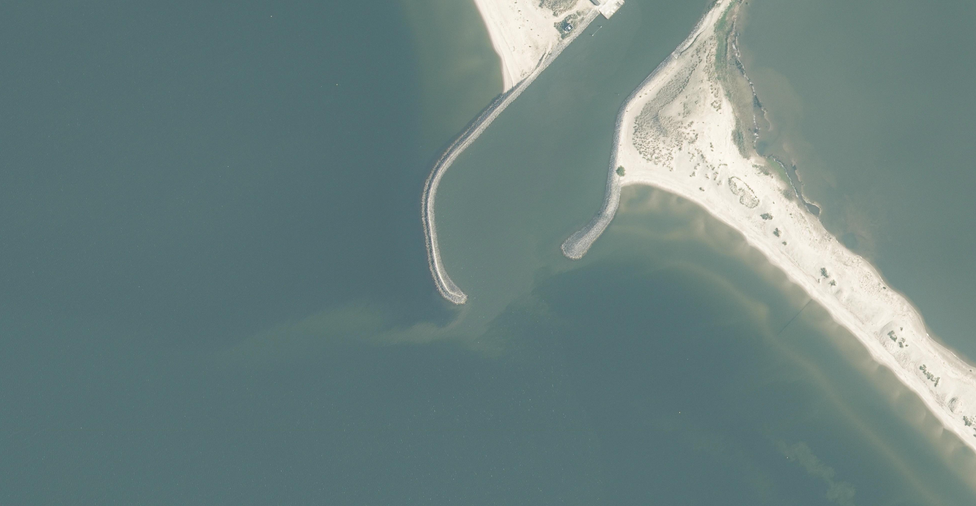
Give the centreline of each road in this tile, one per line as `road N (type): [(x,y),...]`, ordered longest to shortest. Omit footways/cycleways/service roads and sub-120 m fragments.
road 1 (track): [(614,155),(628,98),(686,48),(716,0)]

